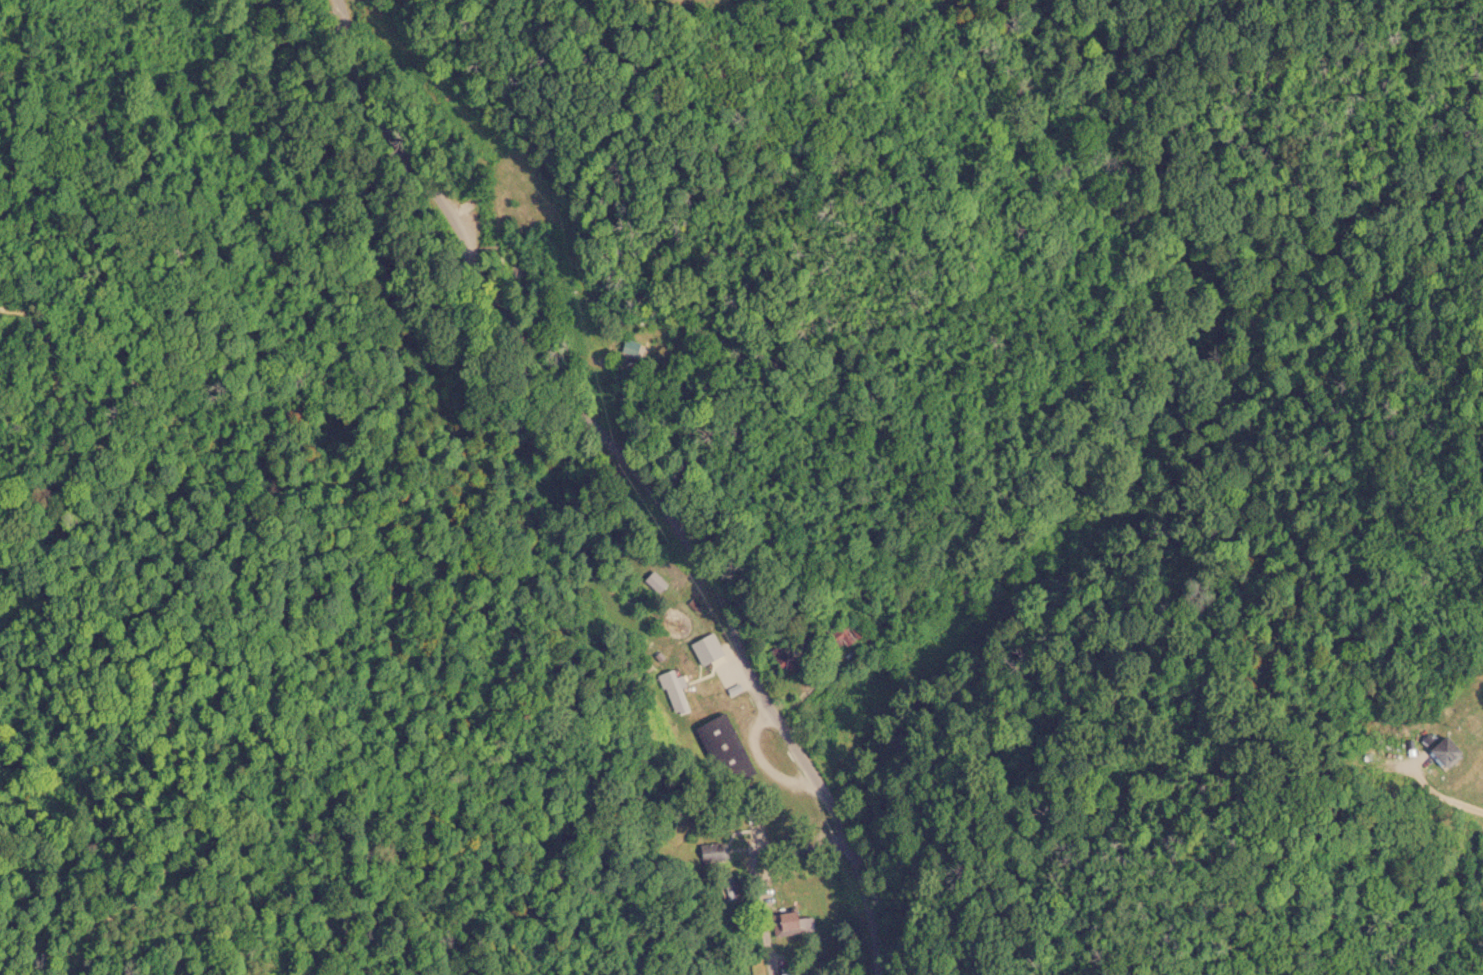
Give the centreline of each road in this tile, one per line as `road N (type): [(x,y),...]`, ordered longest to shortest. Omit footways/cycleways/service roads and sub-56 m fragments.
road 1 (residential): [(835,810),(751,676),(665,476),(456,226),(355,47)]
road 2 (residential): [(751,676),(809,646),(834,618),(943,544)]
road 3 (residential): [(876,974),(874,909),(835,810)]
road 4 (residential): [(772,974),(743,852)]

